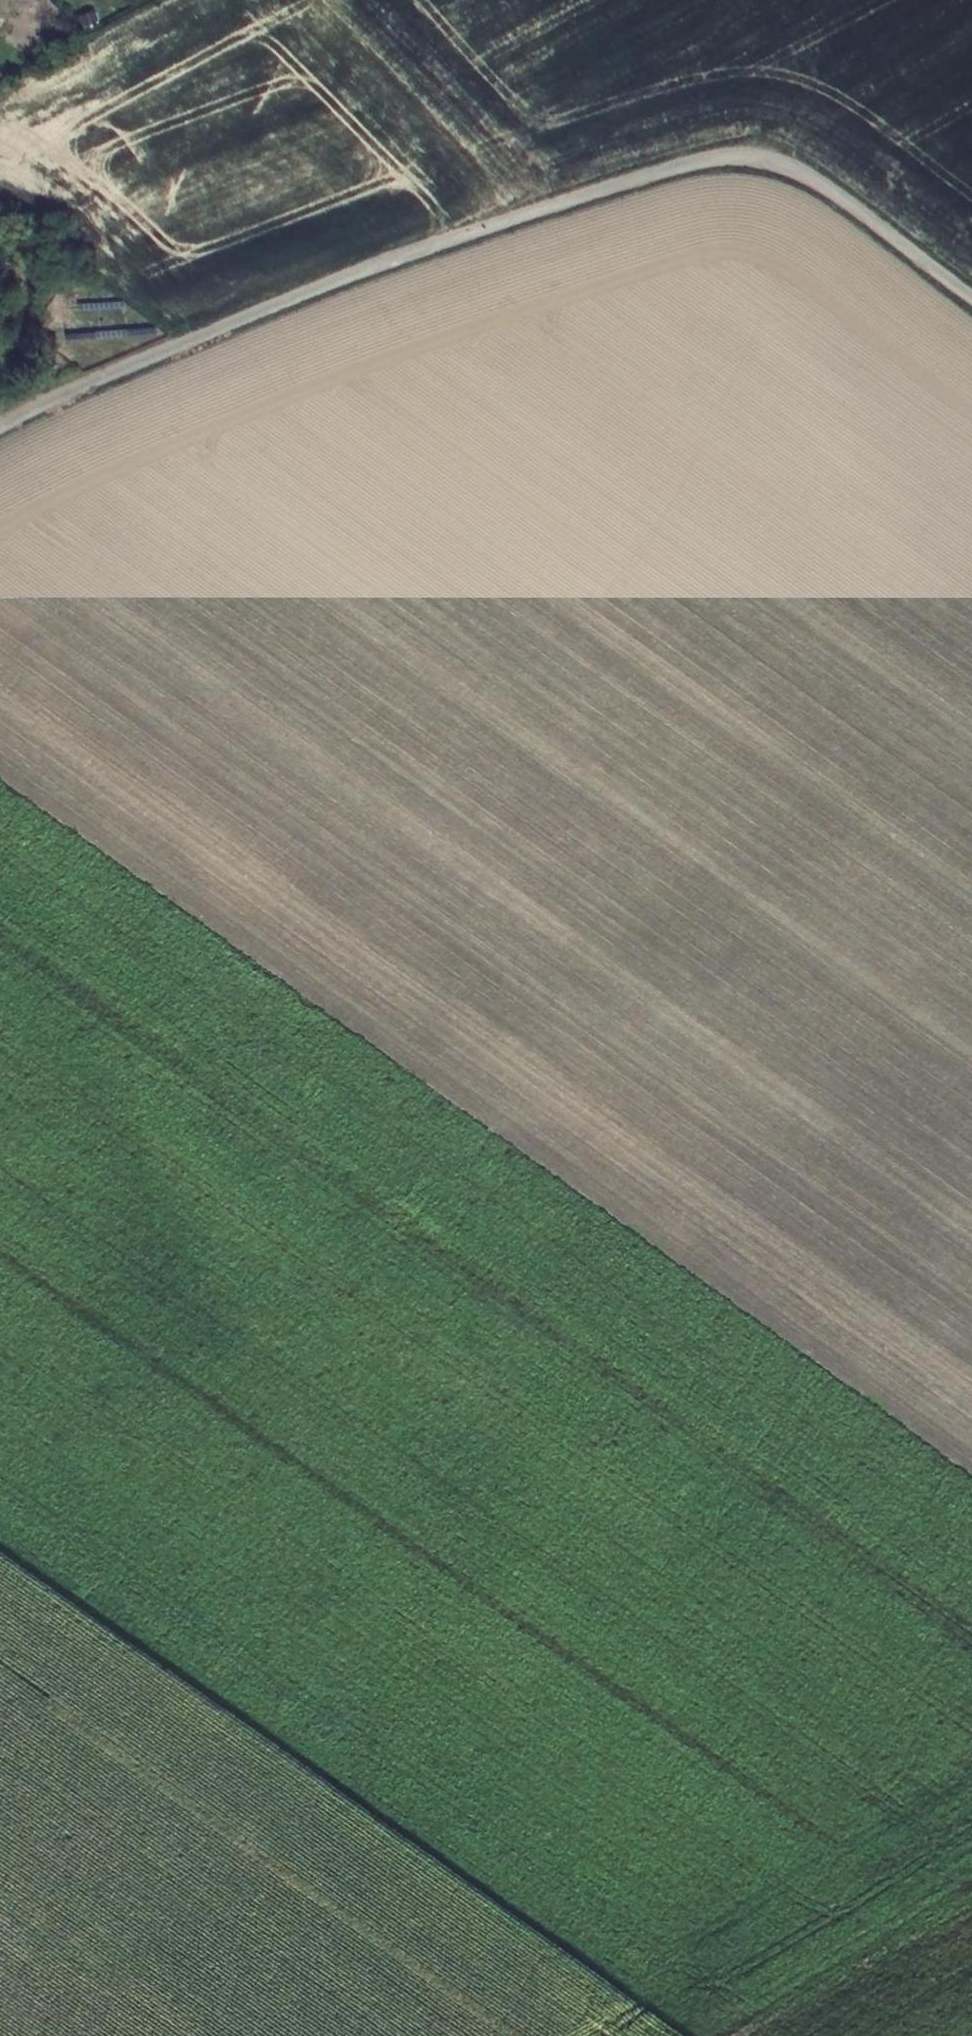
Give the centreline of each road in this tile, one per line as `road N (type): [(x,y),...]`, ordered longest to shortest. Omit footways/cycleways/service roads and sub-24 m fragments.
road 1 (unclassified): [(971,299),(824,186),(777,162),(726,156),(362,270),(0,424)]

